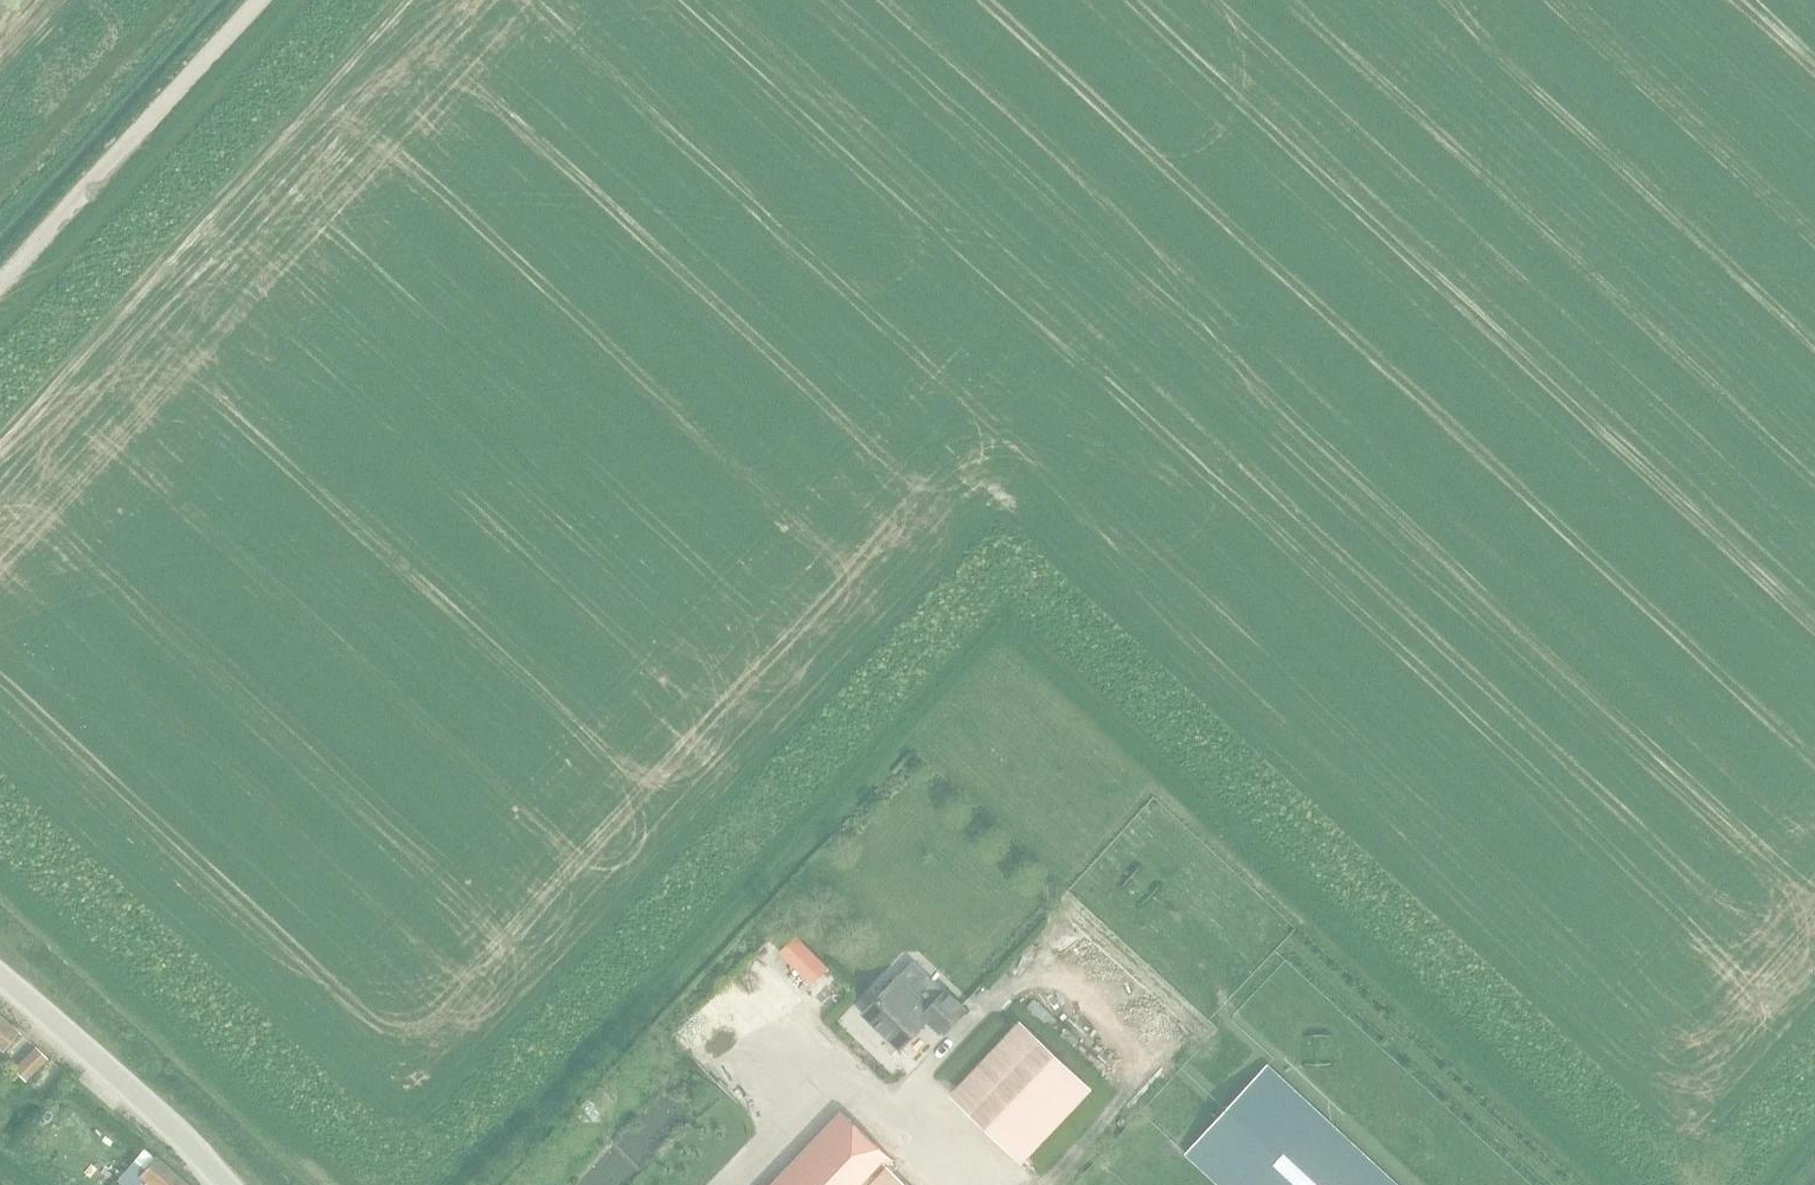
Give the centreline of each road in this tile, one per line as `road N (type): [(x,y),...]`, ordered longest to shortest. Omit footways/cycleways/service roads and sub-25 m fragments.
road 1 (unclassified): [(217,1184),(0,995)]

